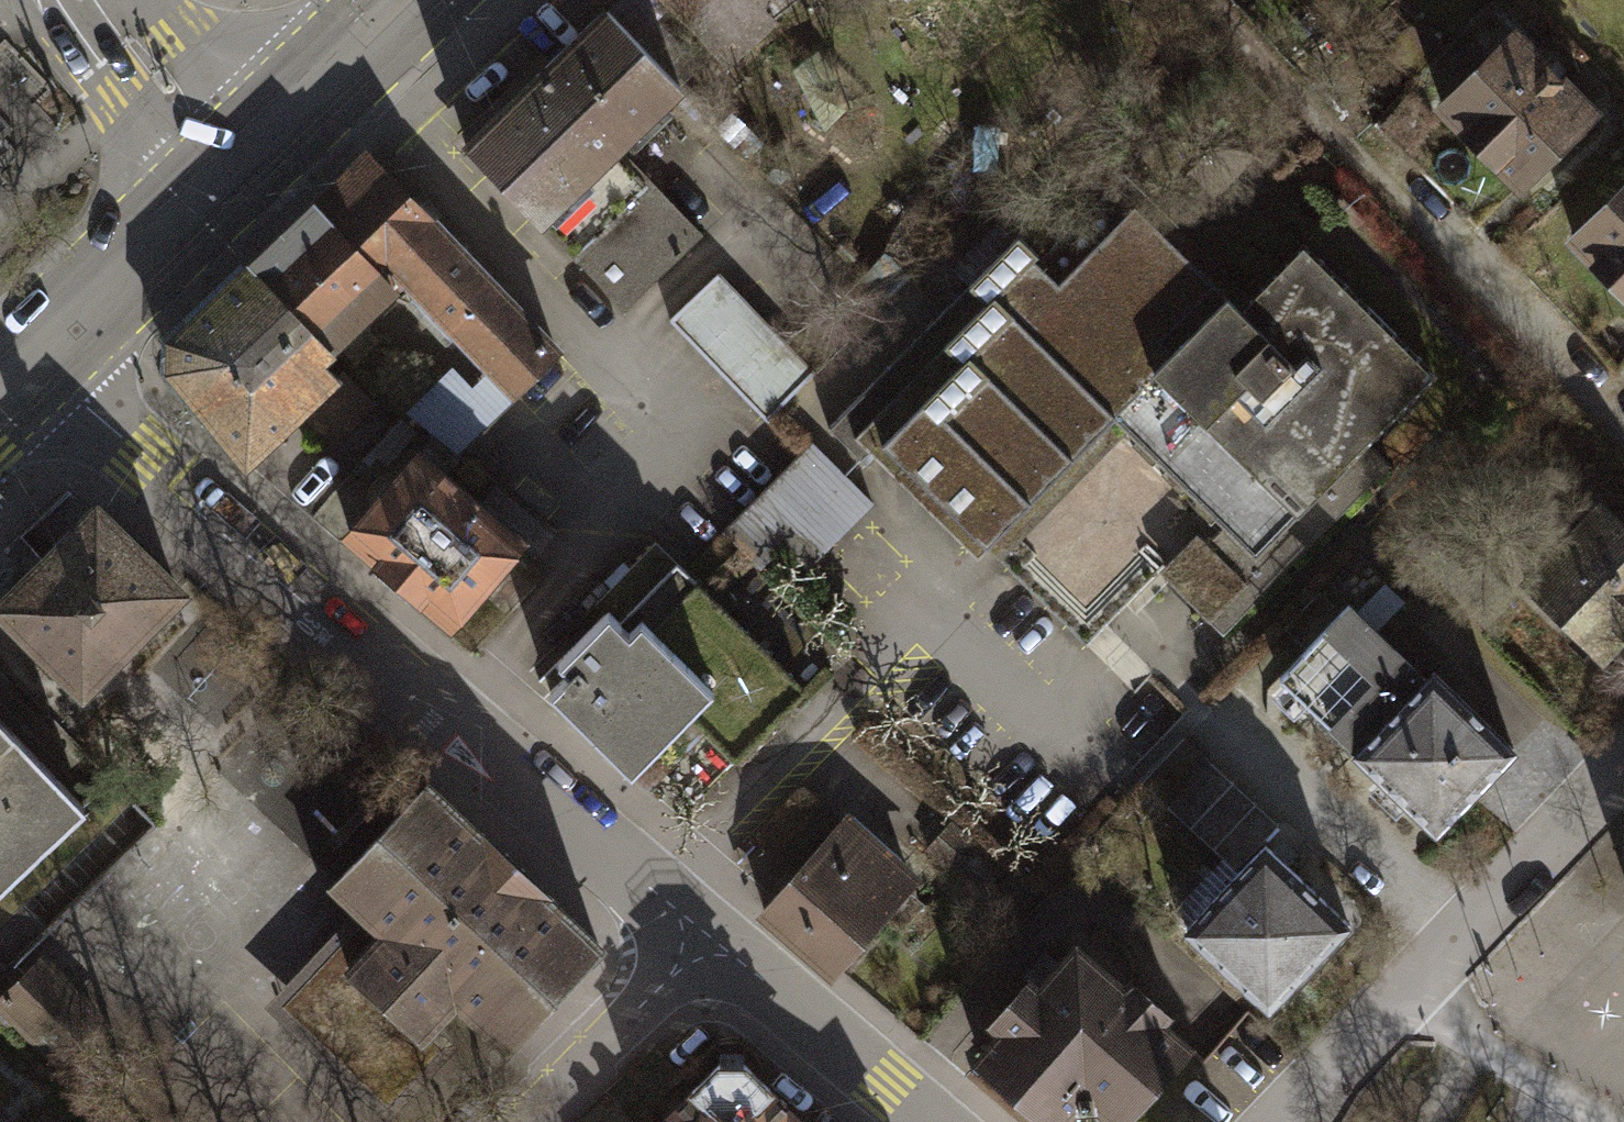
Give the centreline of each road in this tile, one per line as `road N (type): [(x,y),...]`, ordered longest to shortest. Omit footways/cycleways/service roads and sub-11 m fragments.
road 1 (residential): [(30,357),(705,943)]
road 2 (residential): [(1283,1121),(1623,763)]
road 3 (primary): [(235,152),(30,357)]
road 4 (residential): [(705,943),(925,1121)]
road 5 (residential): [(522,1121),(705,943)]
road 6 (track): [(1368,170),(1205,0)]
road 7 (primary): [(394,0),(235,152)]
road 8 (residential): [(103,0),(145,58),(235,152)]

